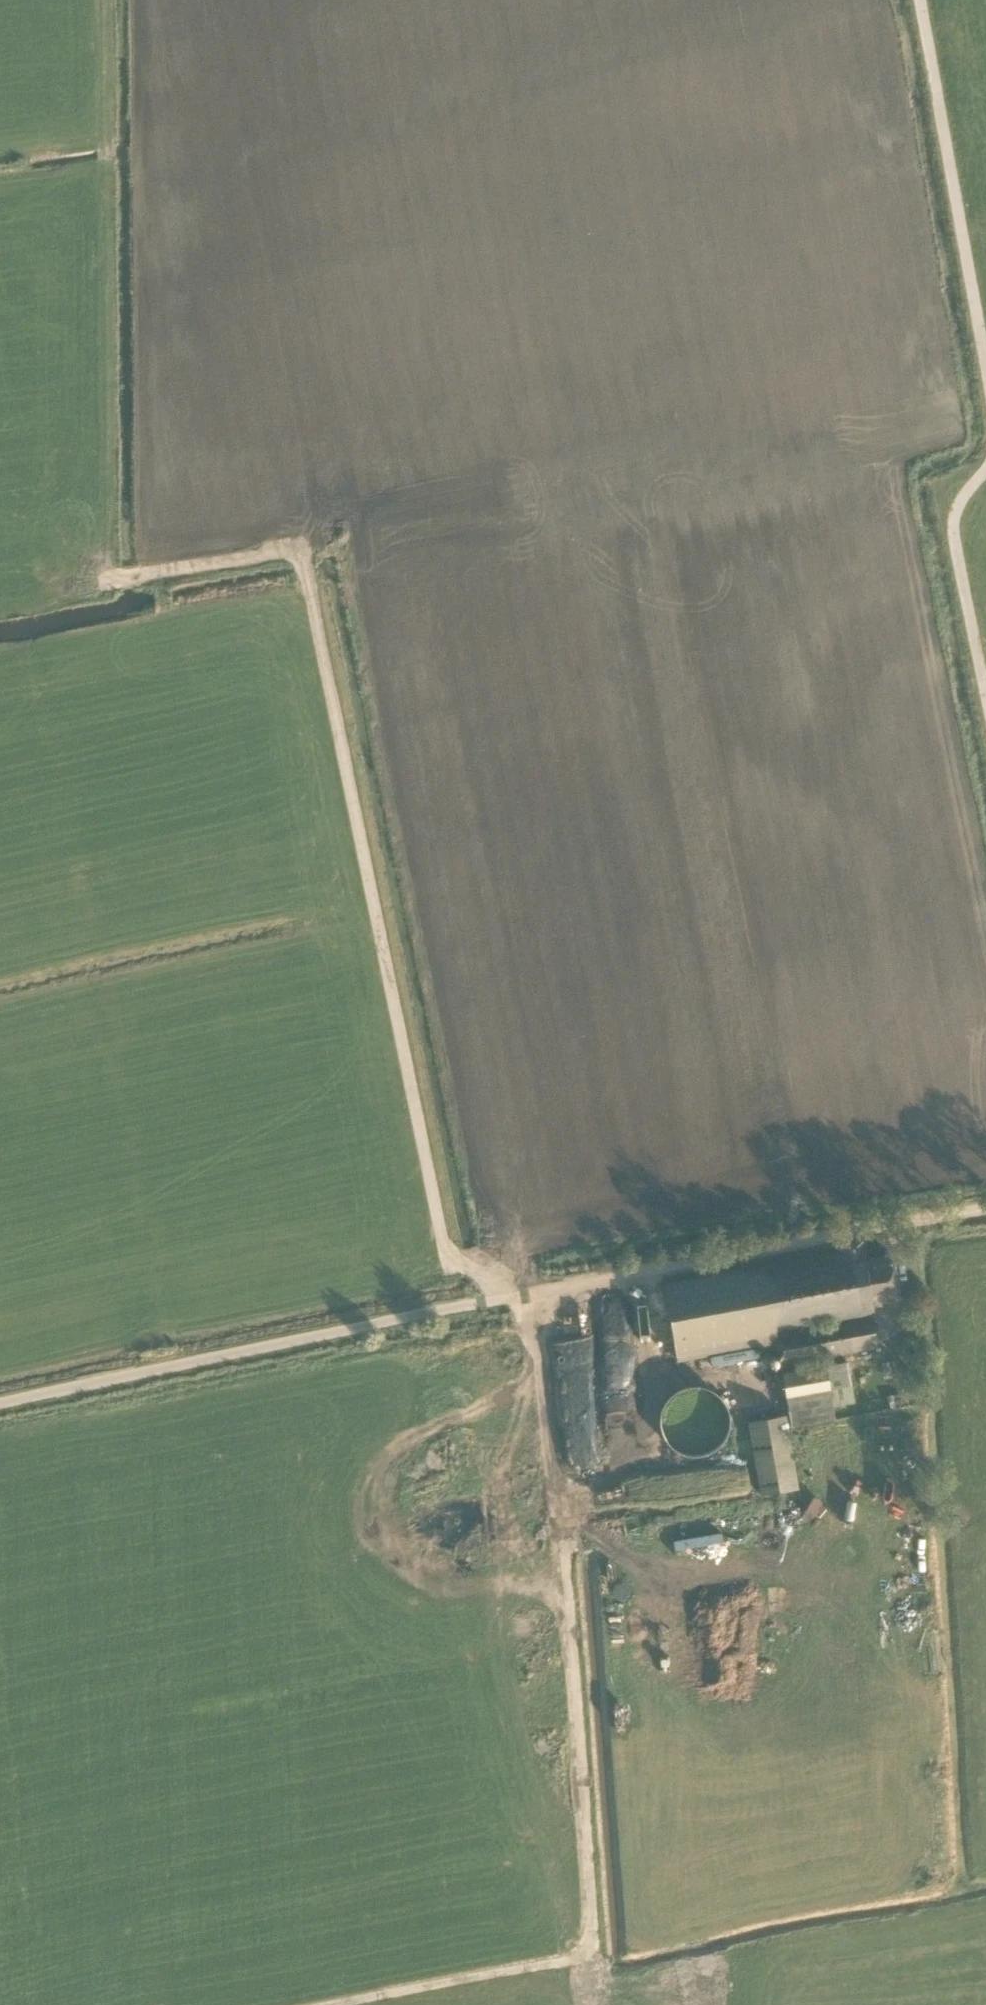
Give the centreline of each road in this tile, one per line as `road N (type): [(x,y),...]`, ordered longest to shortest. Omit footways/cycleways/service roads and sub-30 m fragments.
road 1 (unclassified): [(0,1402),(985,1204)]
road 2 (track): [(985,368),(921,0)]
road 3 (track): [(985,684),(956,534),(958,514),(985,477)]

